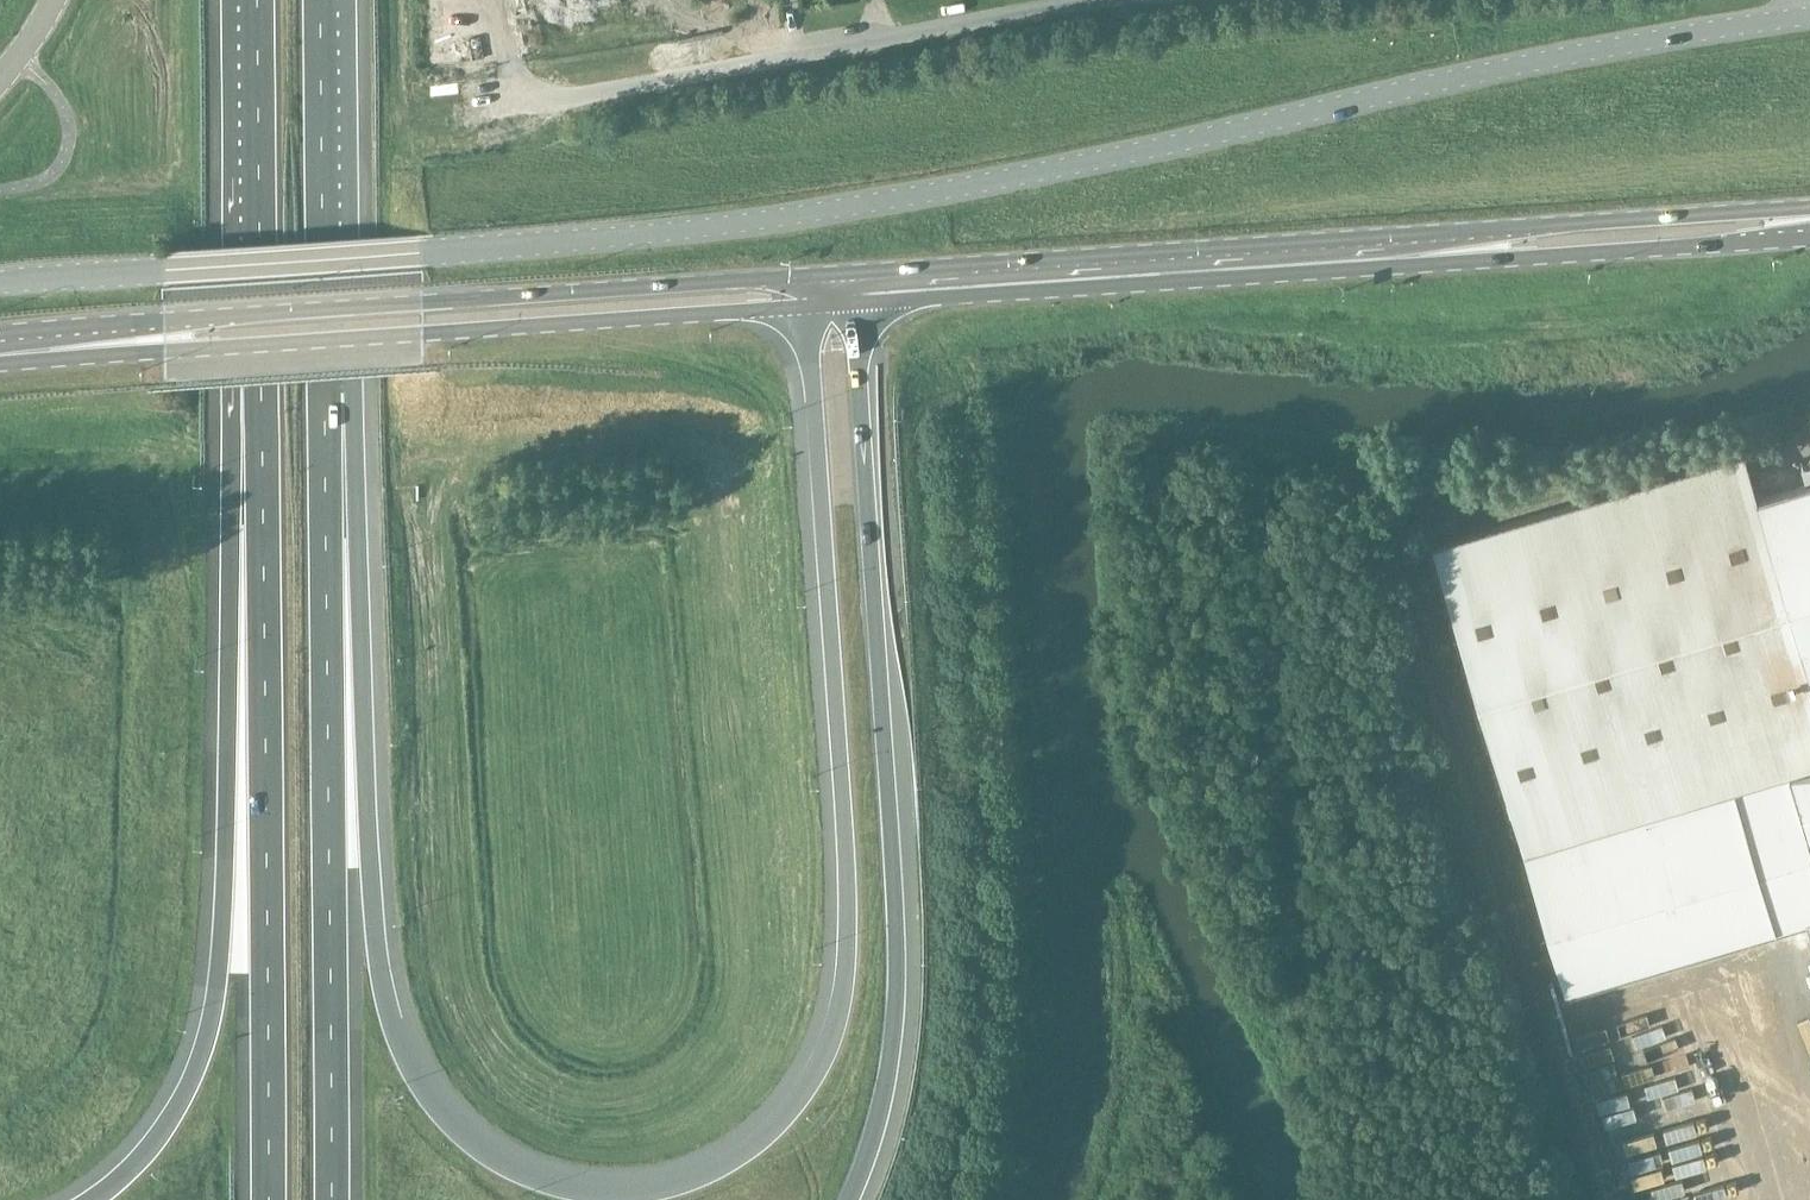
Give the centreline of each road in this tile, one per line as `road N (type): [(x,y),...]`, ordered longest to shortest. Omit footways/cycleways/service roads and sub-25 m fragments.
road 1 (motorway): [(806,299),(849,902),(844,991),(817,1071),(766,1135),(672,1188),(630,1195),(583,1194),(535,1178),(457,1129),(427,1096),(382,988),(350,387),(323,296)]
road 2 (unclassified): [(0,287),(423,256),(789,215),(1161,151),(1643,41),(1809,17)]
road 3 (primary): [(856,294),(1809,221)]
road 4 (motorway): [(257,304),(229,388),(228,773),(217,993),(209,1038),(180,1105),(150,1149),(95,1199)]
road 5 (motorway): [(850,1199),(888,1085),(898,969),(856,294)]
road 6 (motorway): [(331,1199),(323,296)]
road 7 (motorway): [(257,304),(266,1199)]
road 8 (primary): [(0,351),(806,299)]
road 9 (motorway): [(255,0),(257,304)]
road 10 (motorway): [(323,296),(320,0)]

